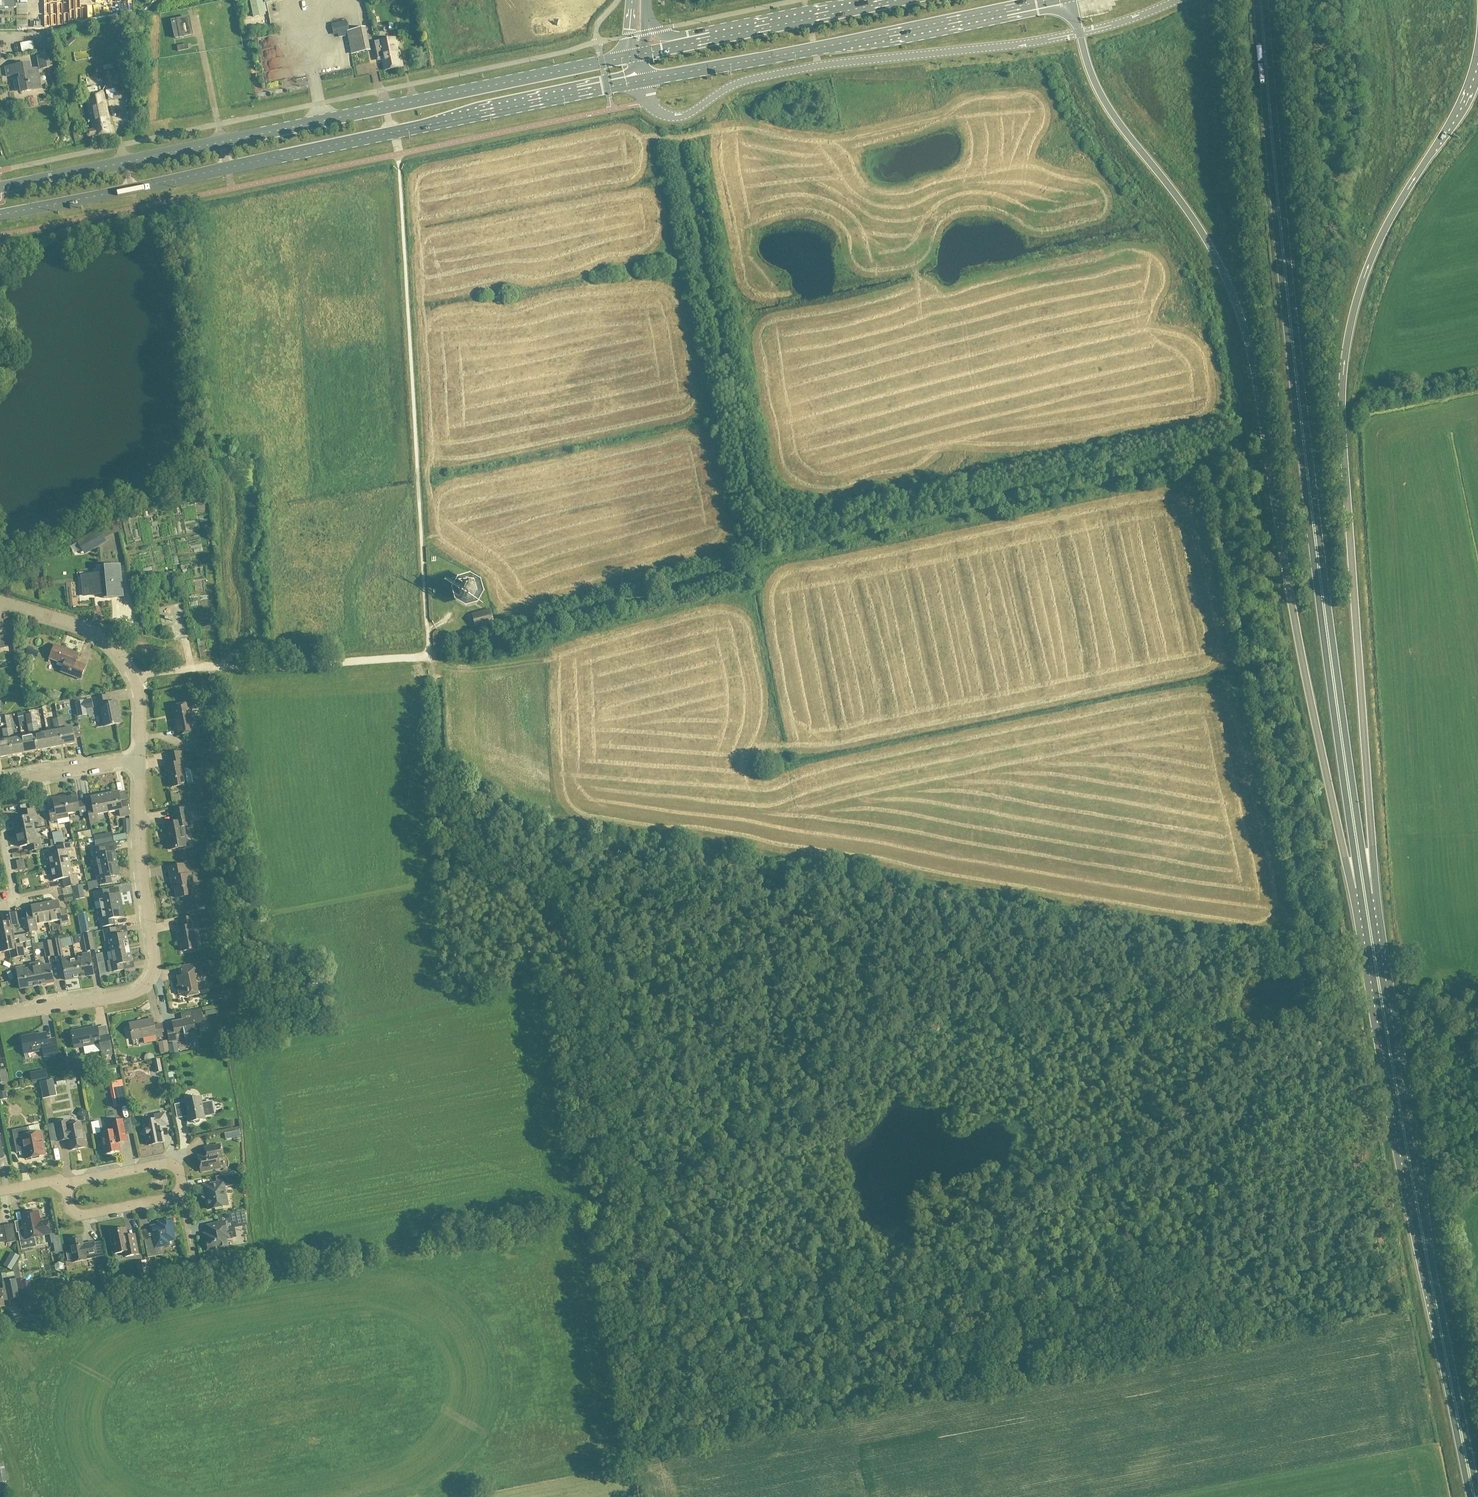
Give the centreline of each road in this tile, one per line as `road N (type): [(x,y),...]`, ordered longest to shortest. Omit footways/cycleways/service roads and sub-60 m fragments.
road 1 (trunk): [(1078,34),(1094,86),(1189,213),(1235,304),(1255,374),(1333,806),(1365,898)]
road 2 (trunk): [(1365,898),(1305,460),(1260,0)]
road 3 (trunk): [(1365,898),(1371,840),(1342,429),(1347,338),(1376,247),(1458,108),(1477,45)]
road 4 (primary): [(0,215),(643,81)]
road 5 (primary): [(640,55),(0,188)]
road 6 (trunk): [(1474,1496),(1365,898)]
road 7 (track): [(0,1326),(584,1212)]
road 8 (track): [(397,155),(430,658)]
road 9 (unclassified): [(647,102),(677,117),(739,83),(787,72),(1078,34)]
road 10 (primary): [(643,81),(1053,0)]
road 11 (residential): [(0,1018),(122,999),(149,983),(155,947),(140,760)]
road 12 (track): [(638,1496),(584,1212)]
road 13 (residential): [(65,1188),(79,1217),(171,1201),(182,1189),(177,1169),(167,1166),(74,1183)]
road 14 (primary): [(901,0),(640,55)]
road 15 (track): [(430,658),(190,669)]
road 16 (residential): [(133,678),(96,635),(0,602)]
road 17 (residential): [(0,783),(140,760)]

